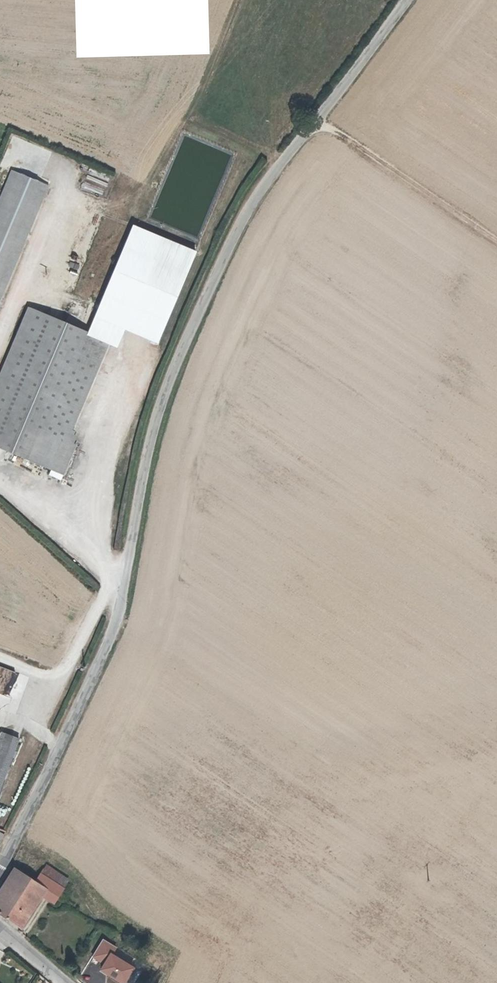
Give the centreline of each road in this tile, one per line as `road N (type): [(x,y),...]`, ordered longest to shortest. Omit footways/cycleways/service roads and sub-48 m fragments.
road 1 (unclassified): [(407,0),(249,210),(166,390),(118,621),(0,856)]
road 2 (track): [(496,239),(318,117)]
road 3 (track): [(124,589),(26,486),(0,472)]
road 4 (track): [(115,580),(33,725)]

